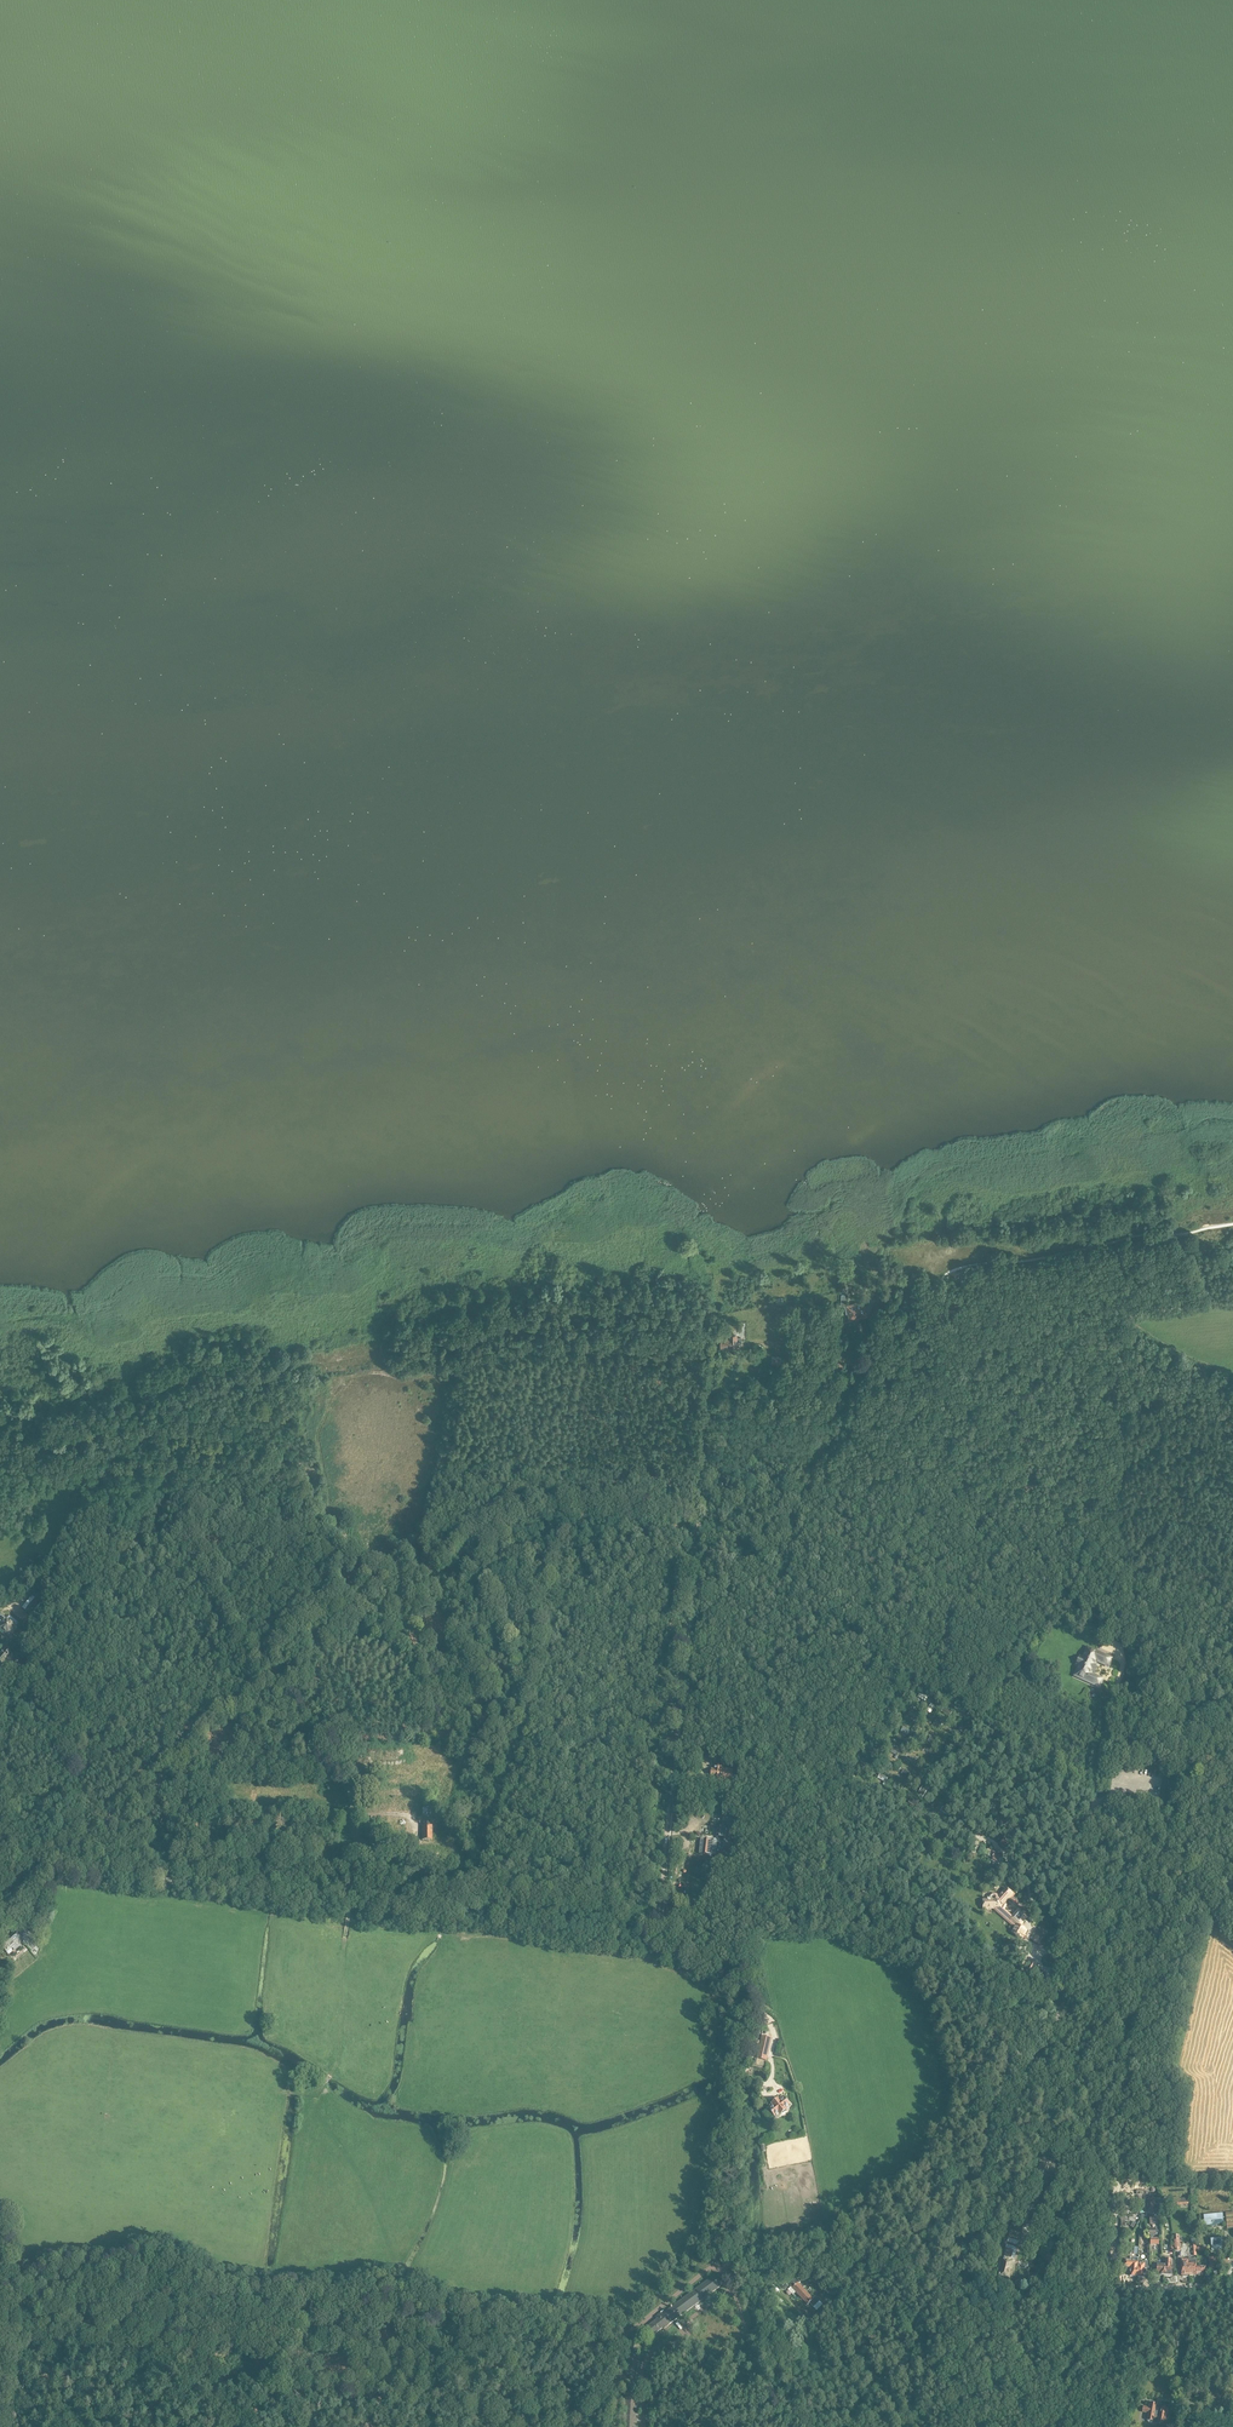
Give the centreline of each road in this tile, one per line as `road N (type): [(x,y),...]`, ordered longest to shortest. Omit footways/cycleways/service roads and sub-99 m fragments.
road 1 (track): [(698,1524),(660,1927),(558,1923),(95,1872),(56,1854)]
road 2 (track): [(698,1524),(721,1528),(910,1677),(1096,1802)]
road 3 (track): [(957,2276),(764,2262),(711,2268),(627,2333),(618,2426)]
road 4 (unclassified): [(1025,1984),(842,1888),(770,1893),(660,1927)]
road 5 (unclassified): [(1105,2295),(1014,2298),(957,2276),(1014,2058)]
road 6 (track): [(353,1821),(342,2033),(332,2076),(310,2092),(247,2086)]
road 7 (track): [(1065,1489),(1060,1412),(1127,1314),(1156,1340),(1232,1380)]
road 8 (track): [(966,1350),(983,1452),(1065,1489),(1127,1575)]
road 9 (unclassified): [(1014,2058),(1042,2046),(1060,2014),(1069,1965),(1061,1914),(1096,1802)]
road 10 (track): [(990,1347),(1107,1317),(1232,1301)]
road 11 (track): [(698,1524),(710,1394),(753,1375),(767,1346),(750,1343)]
road 12 (track): [(49,1845),(77,1786),(22,1701),(0,1683)]
road 13 (track): [(1127,1575),(1133,1404)]
road 14 (track): [(778,2426),(731,2268)]
road 15 (track): [(782,2293),(845,2370),(874,2426)]
road 16 (track): [(1096,1802),(1097,1762),(1123,1666),(1111,1647)]
road 17 (unclassified): [(1033,1954),(1024,1880),(992,1842),(973,1835)]
road 18 (unclassified): [(1046,2426),(1105,2295)]
road 19 (track): [(780,2095),(771,2084),(772,2029),(731,1975)]
road 20 (unclassified): [(1232,2285),(1105,2295)]
road 21 (track): [(1185,2405),(1204,2330),(1195,2286)]

